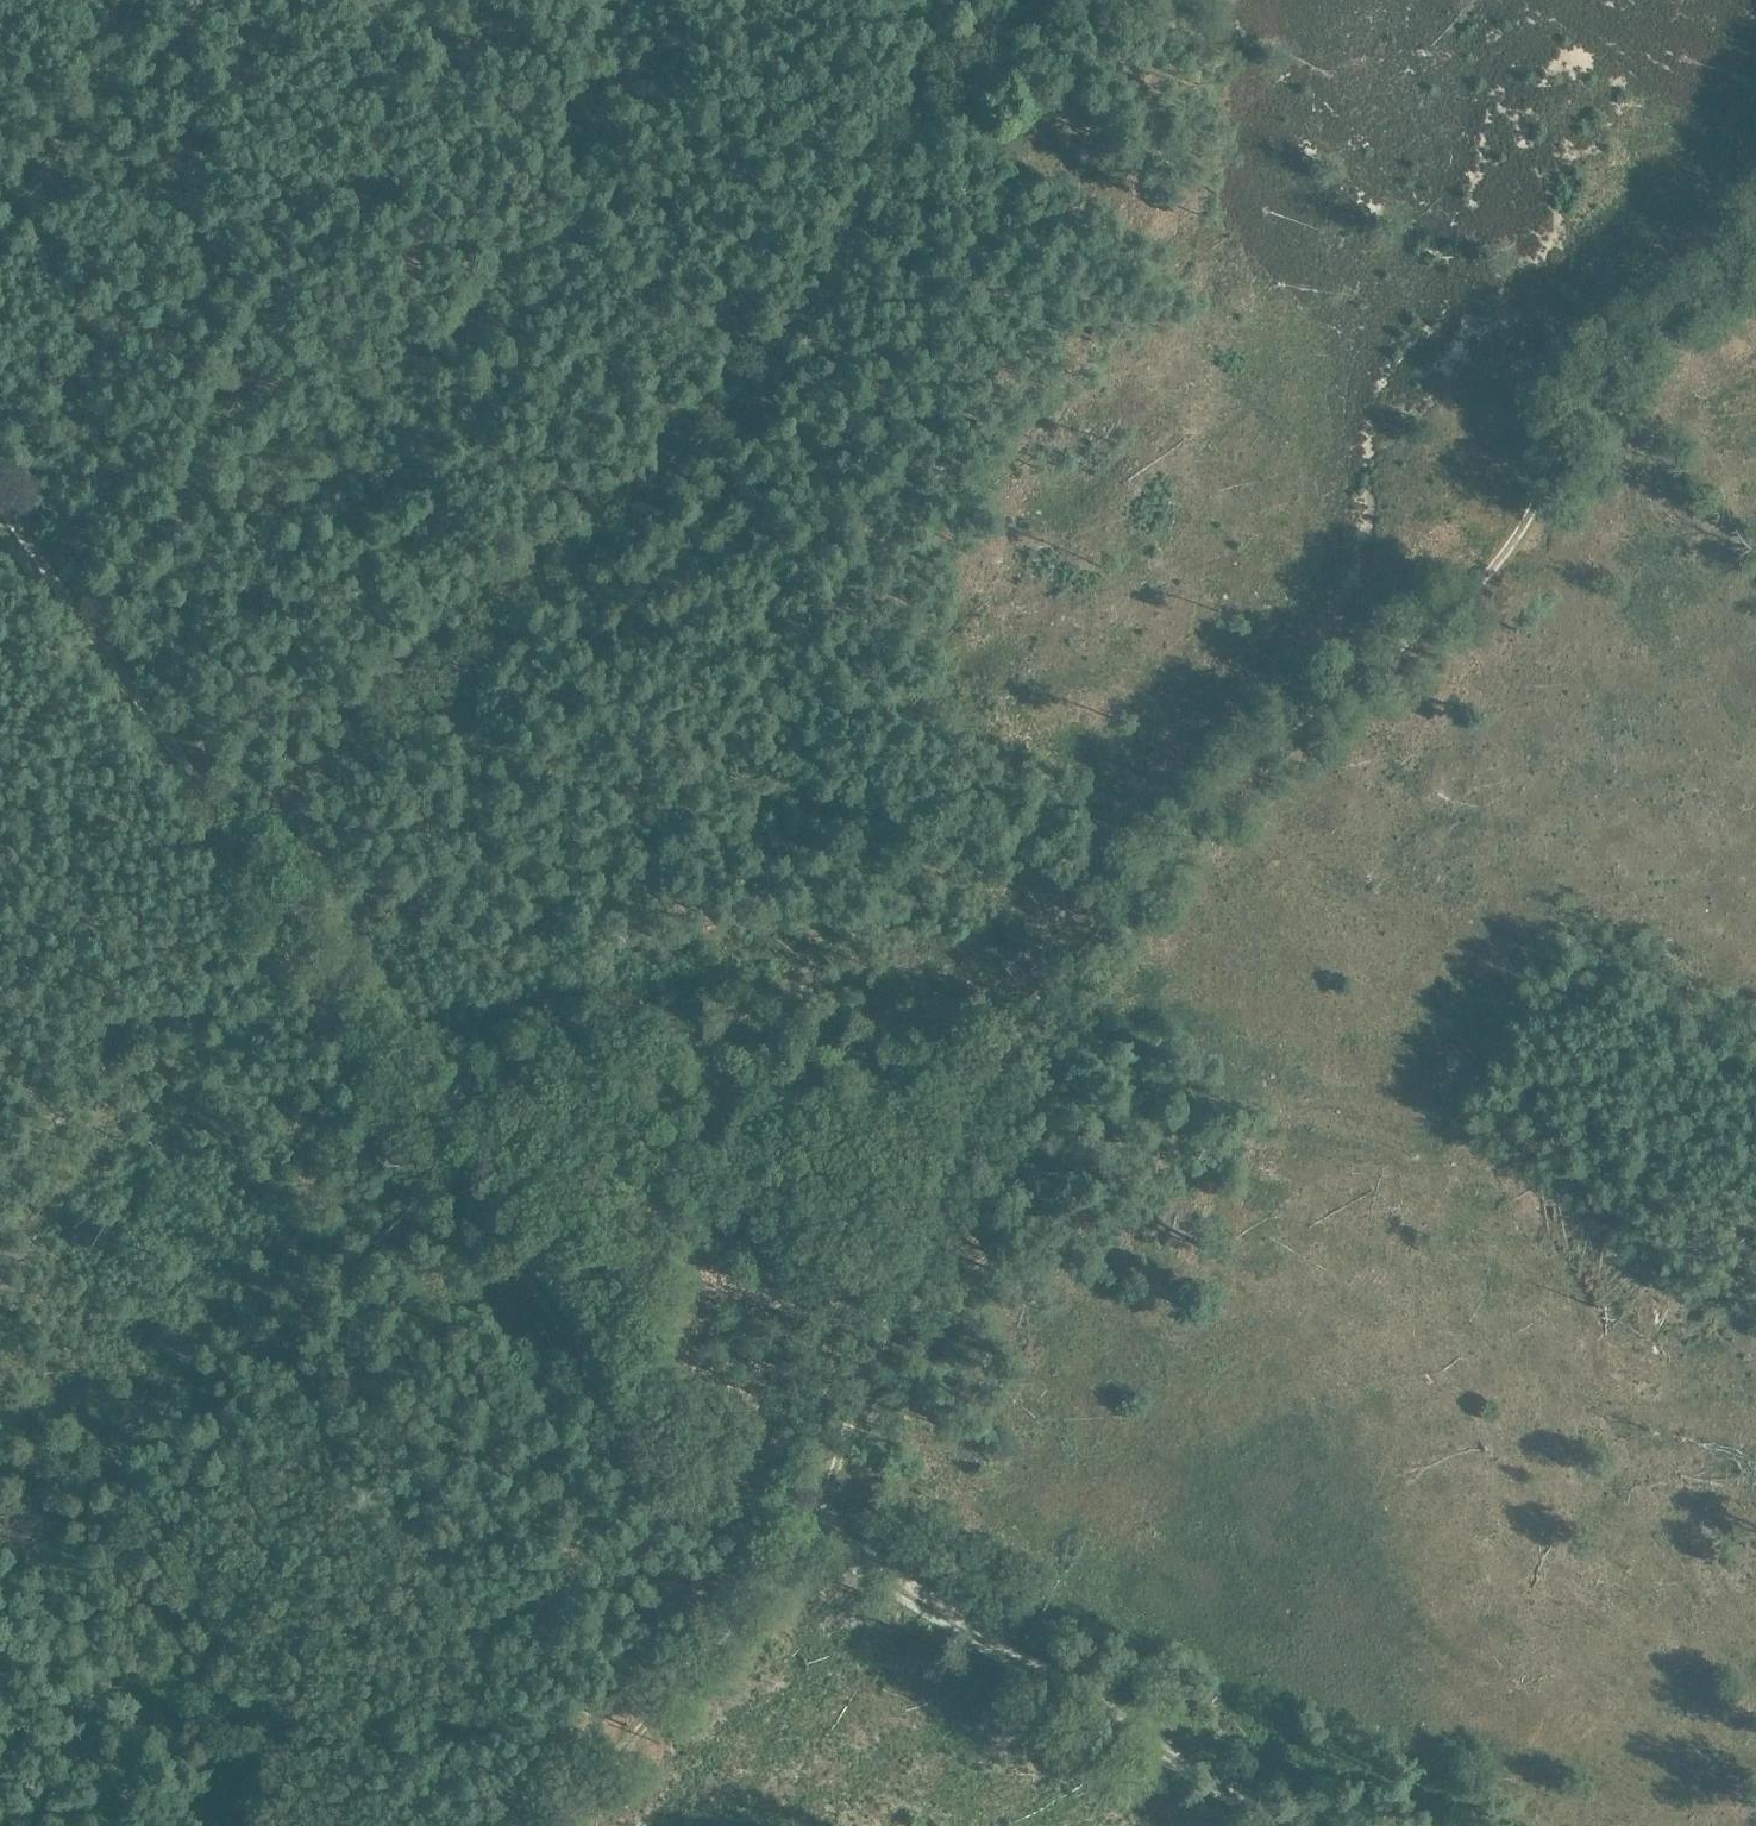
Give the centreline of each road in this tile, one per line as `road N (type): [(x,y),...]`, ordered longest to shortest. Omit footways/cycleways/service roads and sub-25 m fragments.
road 1 (track): [(1299,1825),(643,1409),(598,1358),(0,503)]
road 2 (track): [(1755,245),(1629,350),(1594,392),(1496,566),(1252,761),(1046,982),(985,1072),(817,1524)]
road 3 (track): [(556,1825),(809,1540)]
road 4 (track): [(142,0),(52,162),(0,228)]

